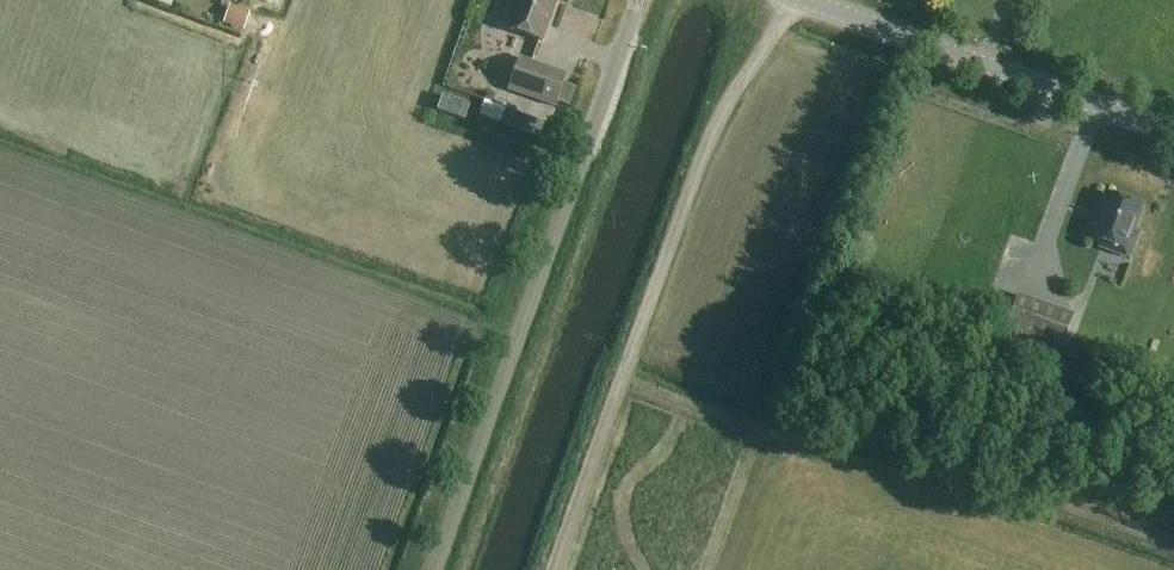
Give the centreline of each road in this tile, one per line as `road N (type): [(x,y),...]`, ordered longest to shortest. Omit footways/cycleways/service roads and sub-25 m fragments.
road 1 (unclassified): [(800,0),(720,114),(554,569)]
road 2 (unclassified): [(434,569),(639,0)]
road 3 (tertiary): [(1173,132),(811,0)]

